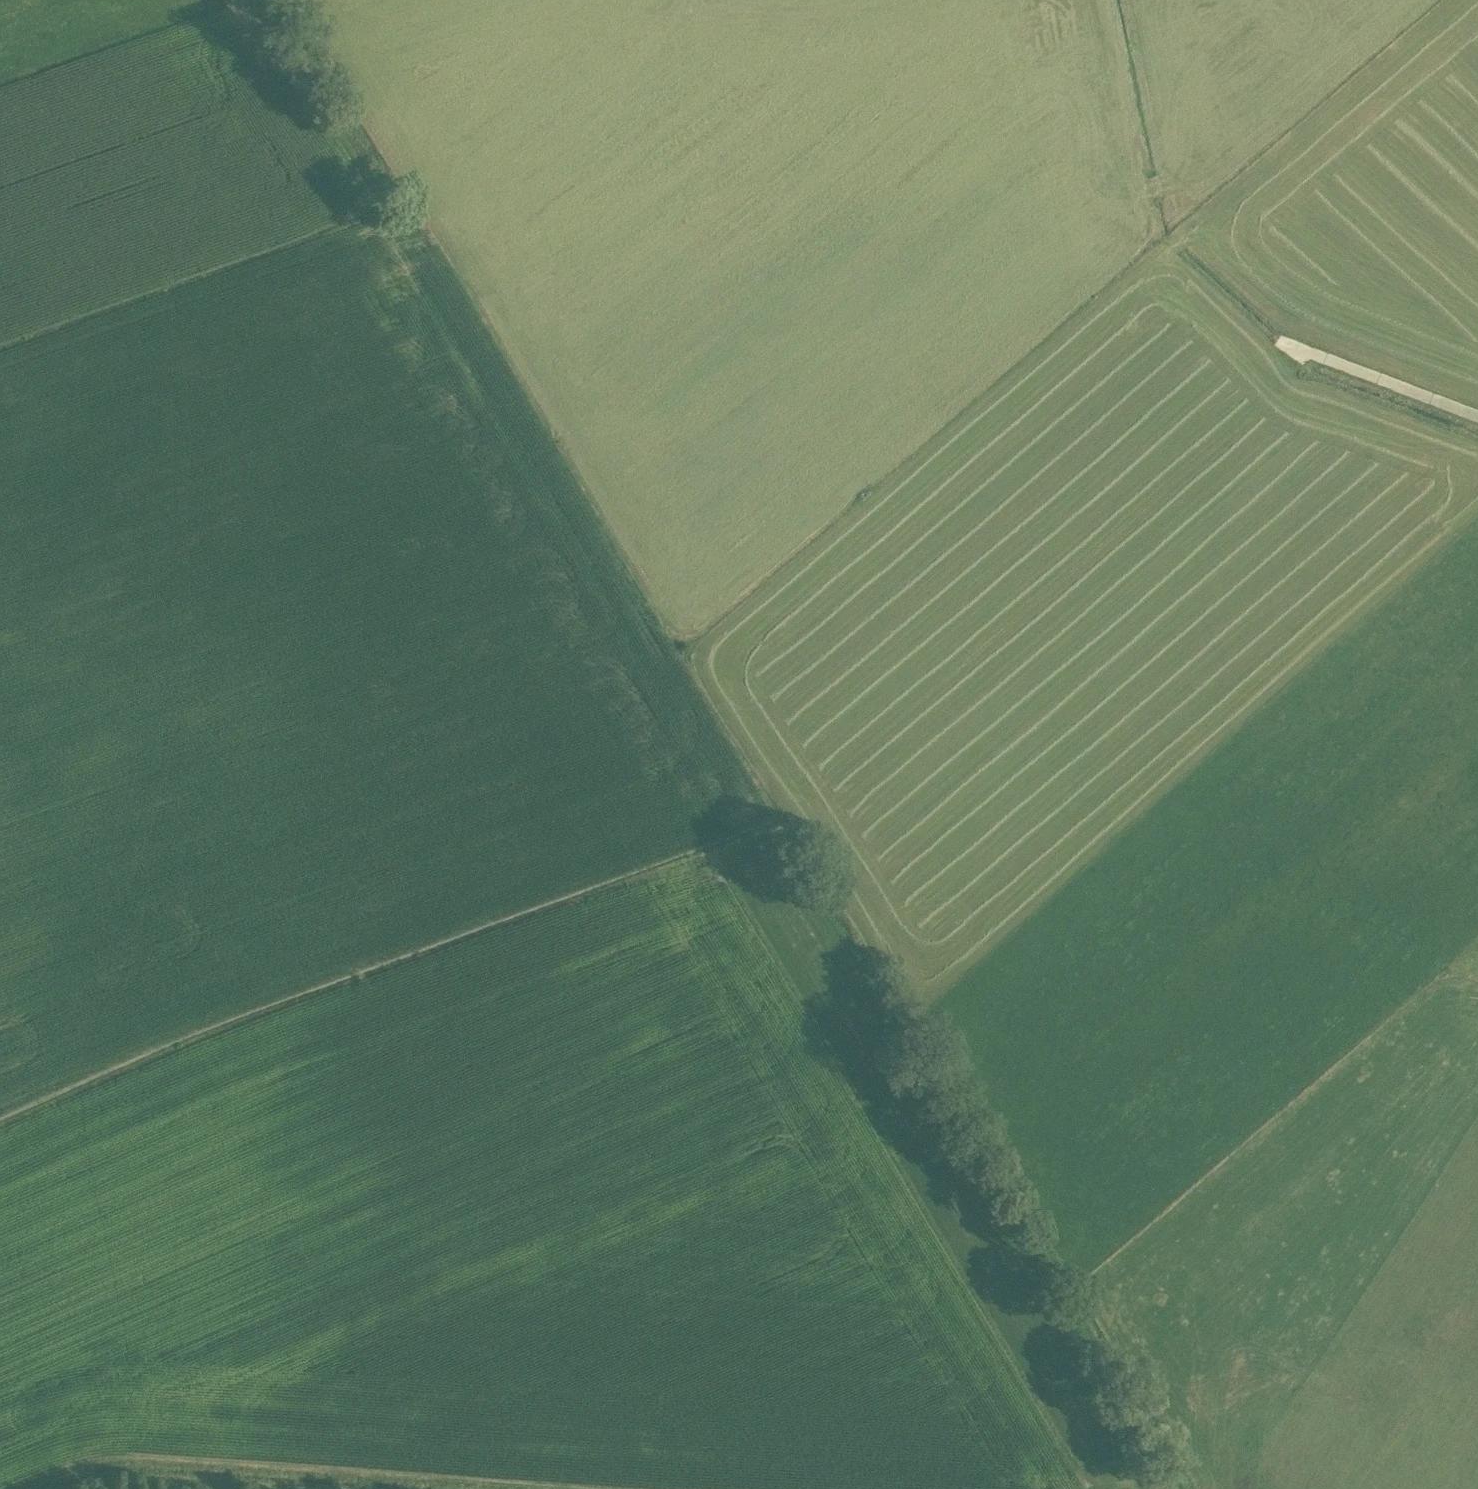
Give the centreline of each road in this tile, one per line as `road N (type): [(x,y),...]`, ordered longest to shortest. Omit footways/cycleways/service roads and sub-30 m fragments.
road 1 (track): [(1477,415),(1287,345)]

